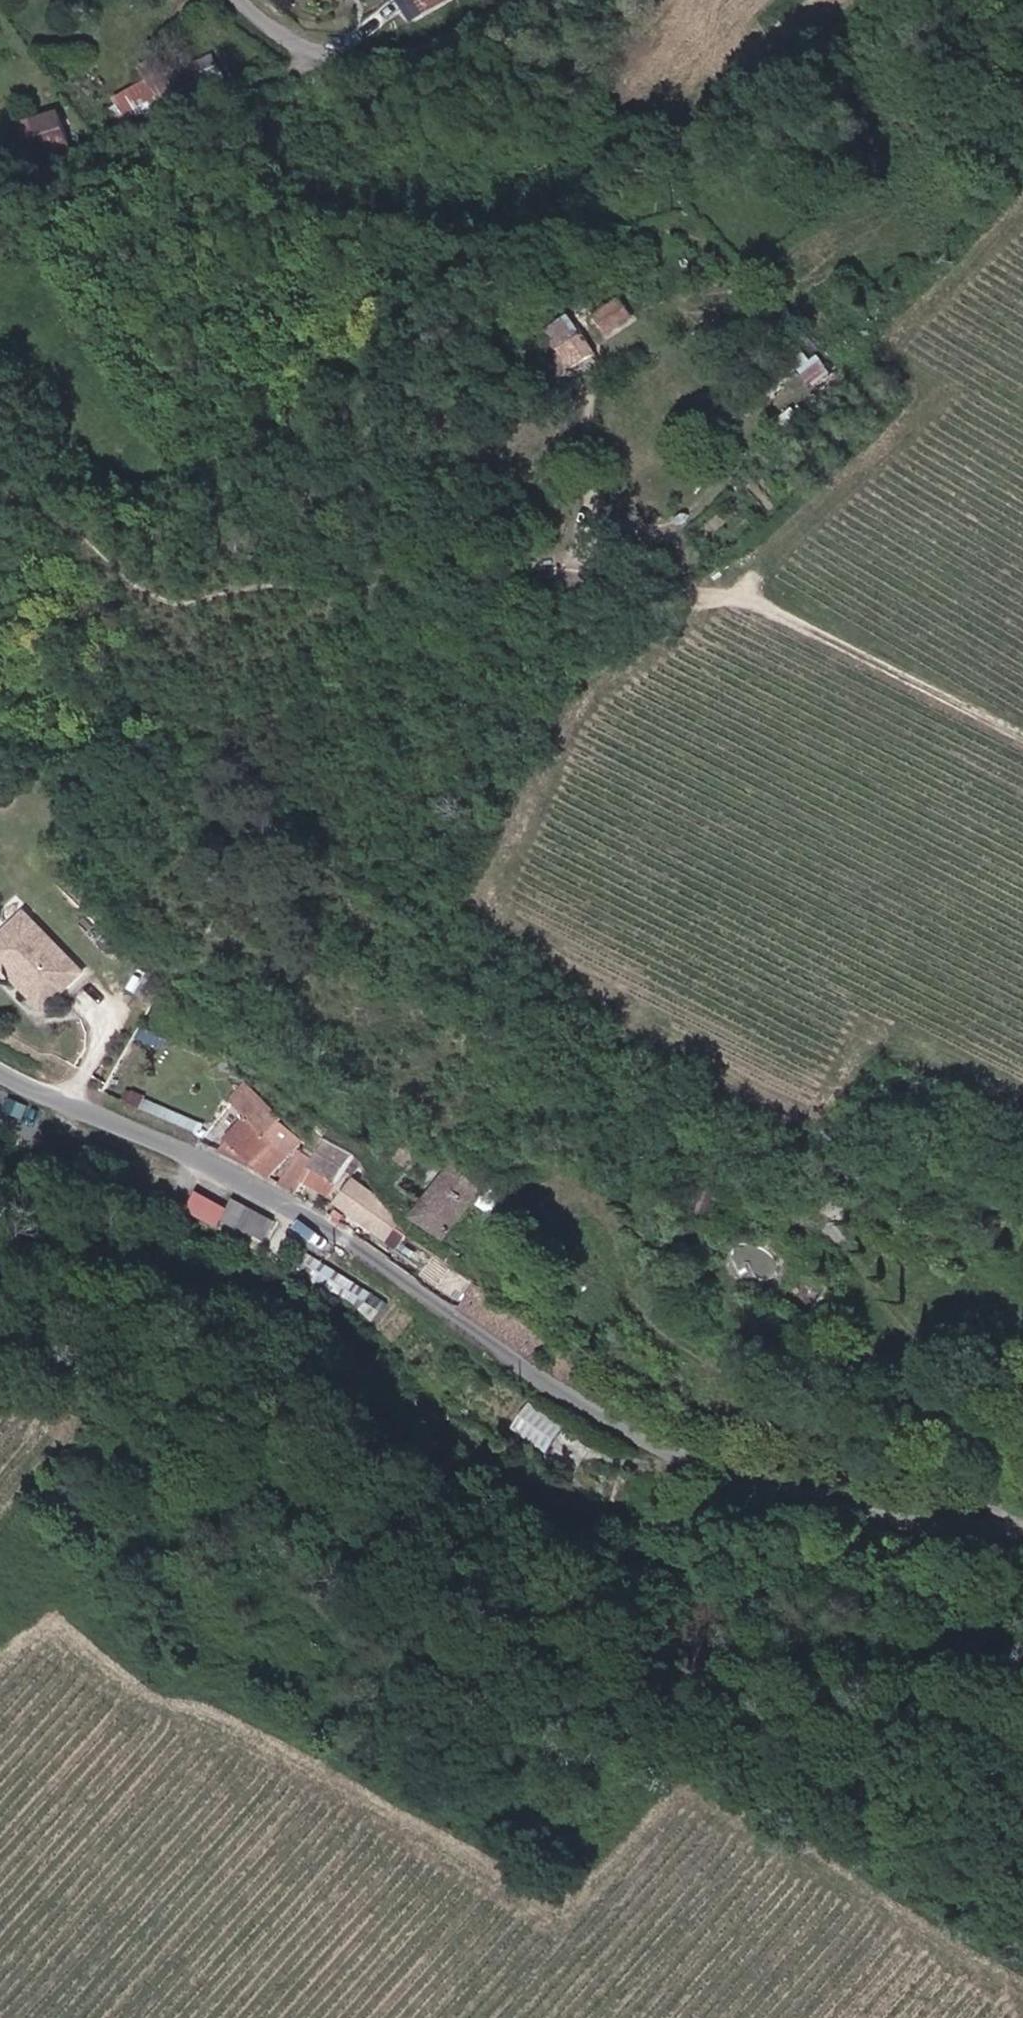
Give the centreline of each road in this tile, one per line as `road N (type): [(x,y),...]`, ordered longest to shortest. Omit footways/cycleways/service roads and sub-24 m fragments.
road 1 (unclassified): [(0,1069),(242,1191),(590,1425),(771,1494),(989,1535),(1022,1534)]
road 2 (track): [(1022,733),(751,601),(480,585)]

